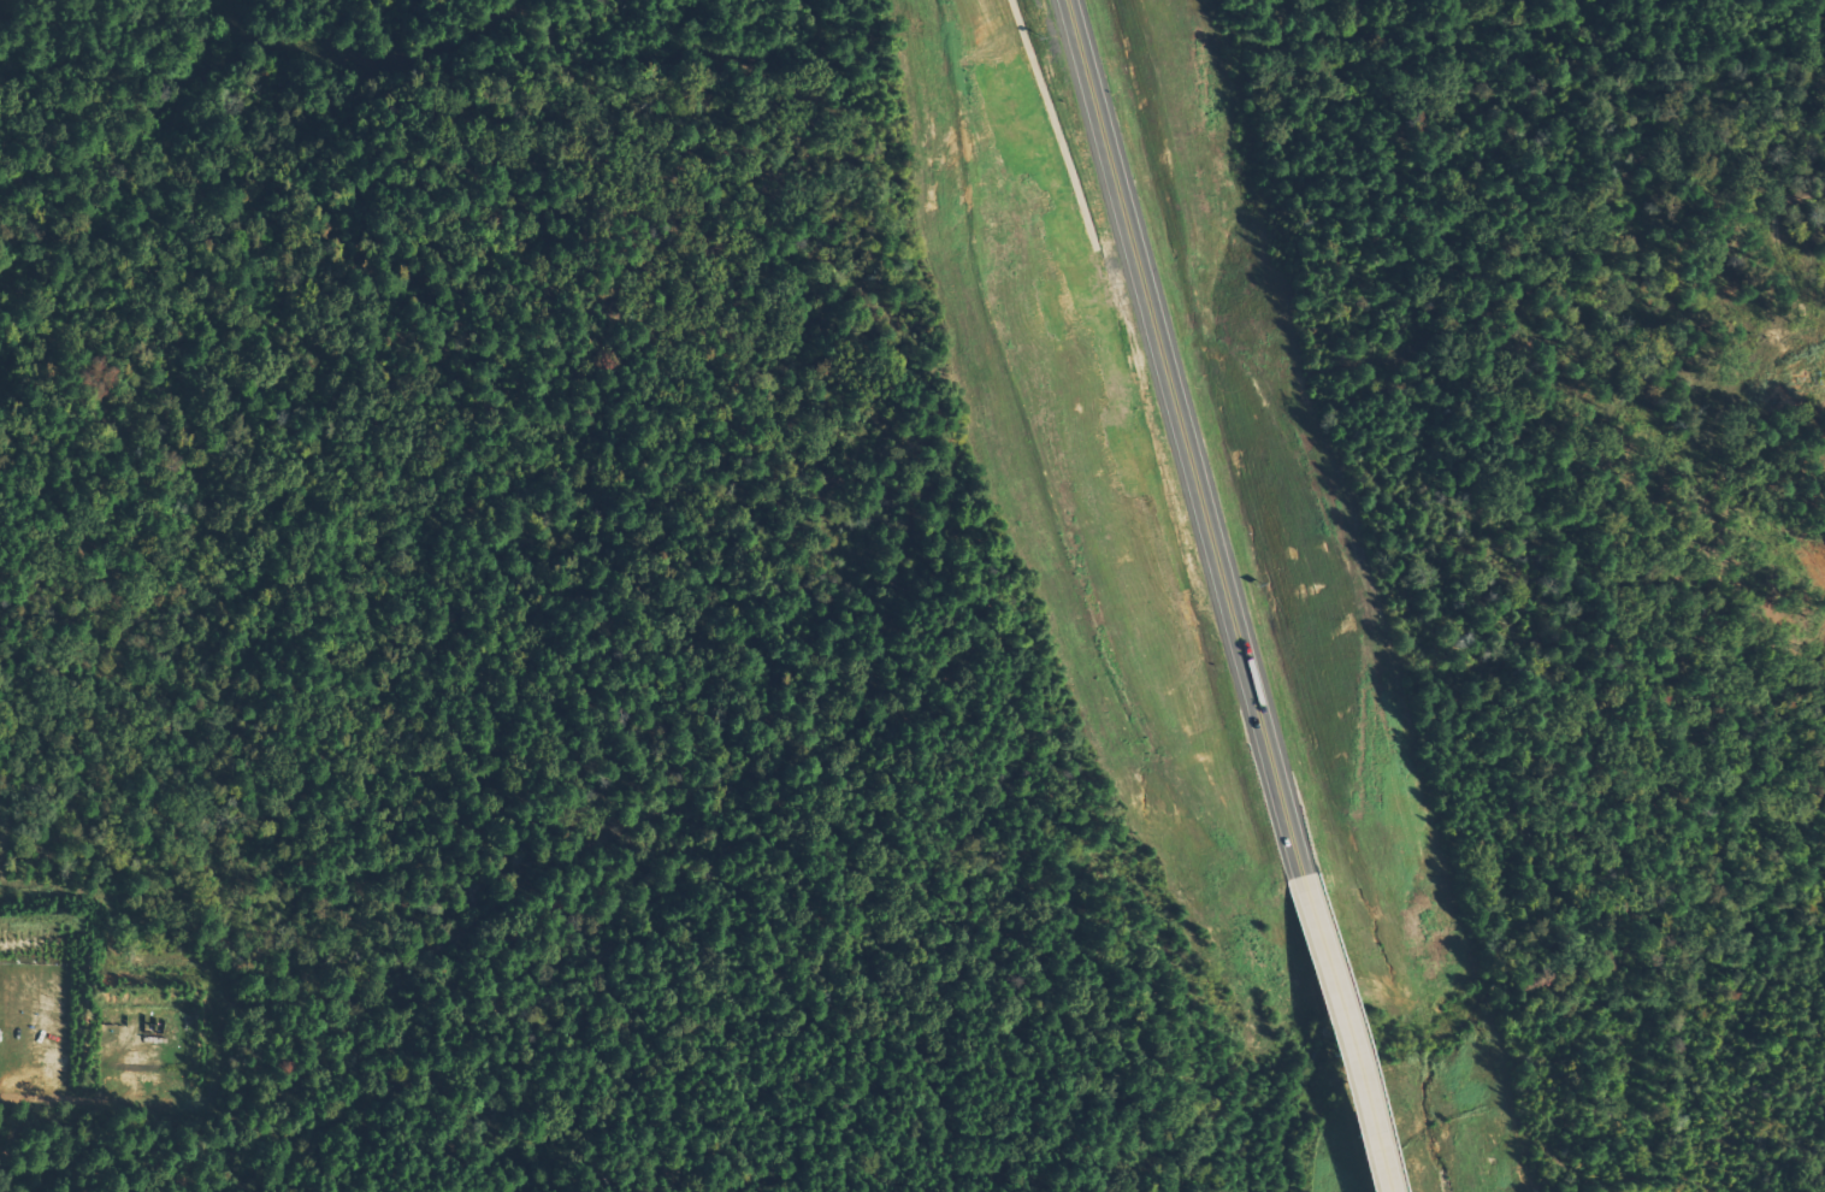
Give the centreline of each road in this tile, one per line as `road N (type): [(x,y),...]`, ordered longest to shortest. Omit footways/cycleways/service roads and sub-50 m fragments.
road 1 (trunk): [(1070,0),(1307,881)]
road 2 (trunk): [(1307,881),(1391,1191)]

